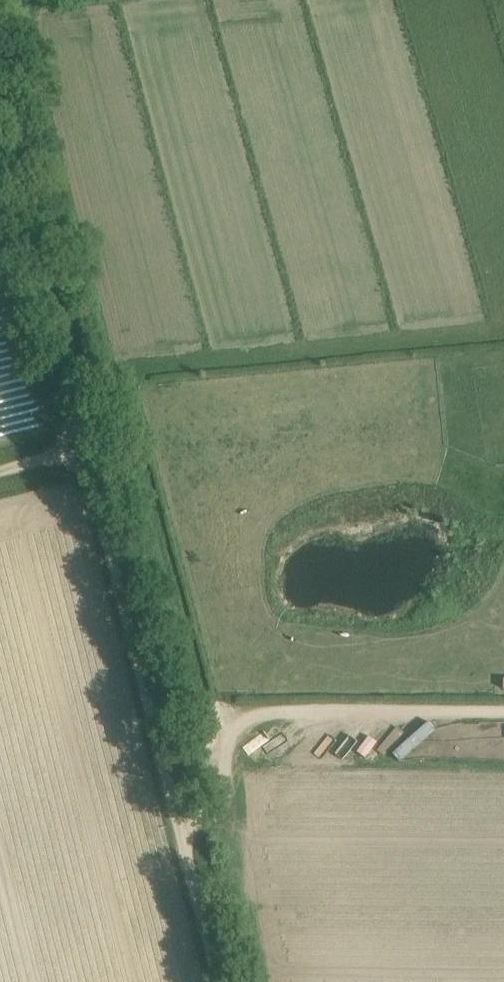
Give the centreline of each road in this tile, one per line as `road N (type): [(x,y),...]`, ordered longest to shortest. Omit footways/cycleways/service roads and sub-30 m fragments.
road 1 (track): [(217,981),(81,452)]
road 2 (track): [(81,452),(0,126)]

